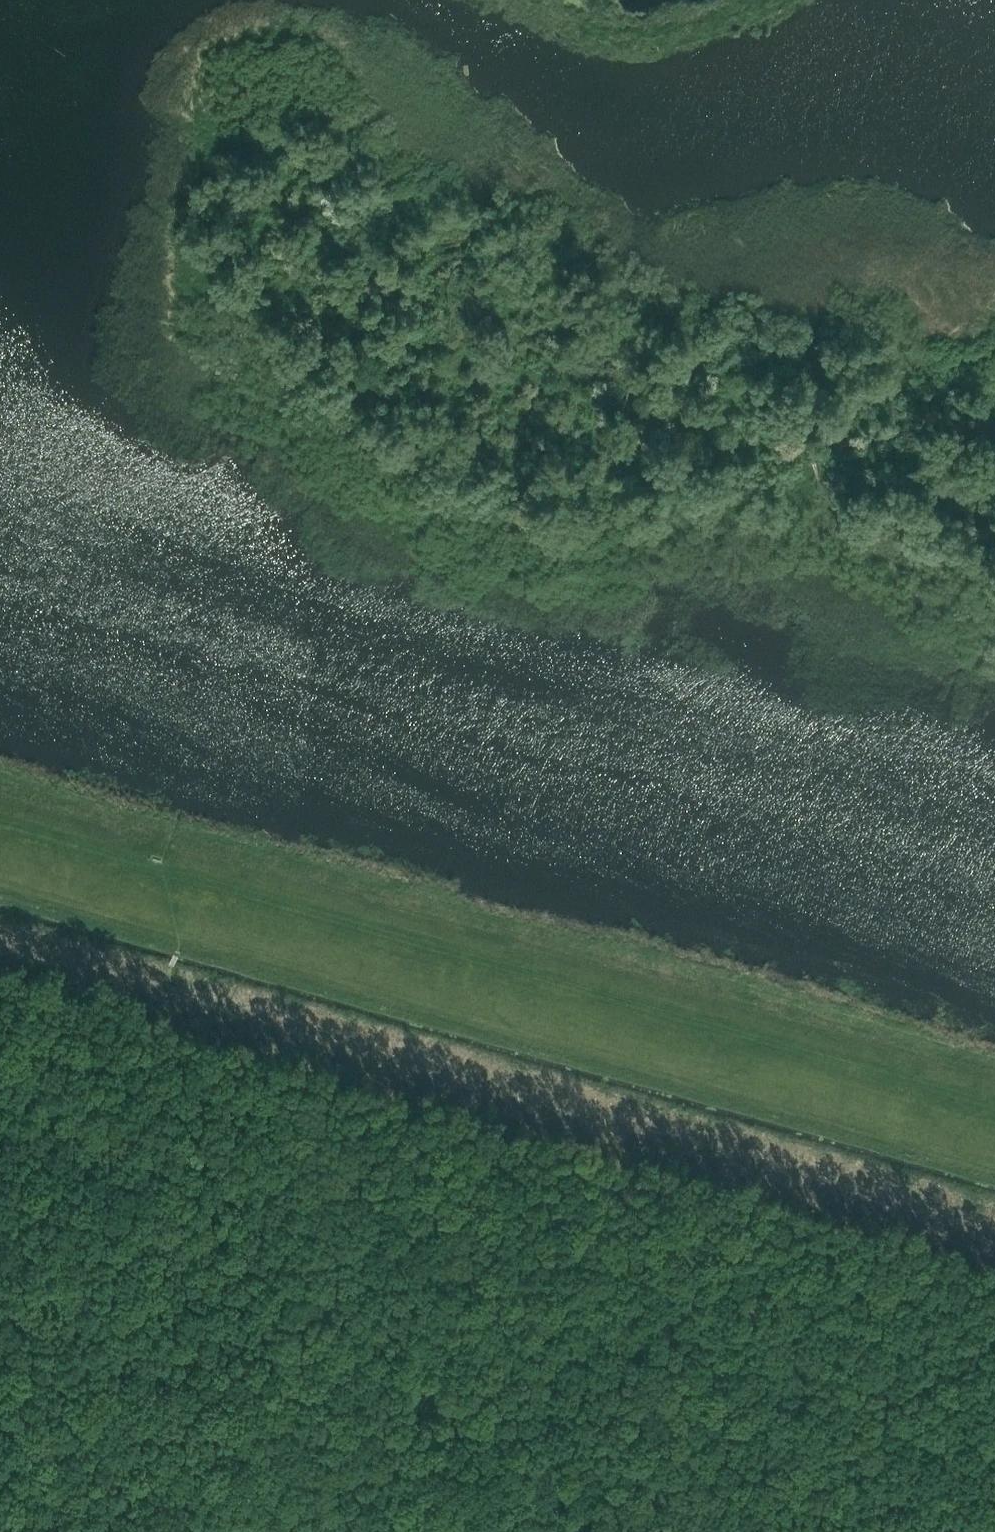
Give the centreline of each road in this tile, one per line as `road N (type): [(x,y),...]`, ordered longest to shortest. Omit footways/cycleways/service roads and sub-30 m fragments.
road 1 (track): [(994,1107),(198,877)]
road 2 (track): [(198,877),(0,821)]

